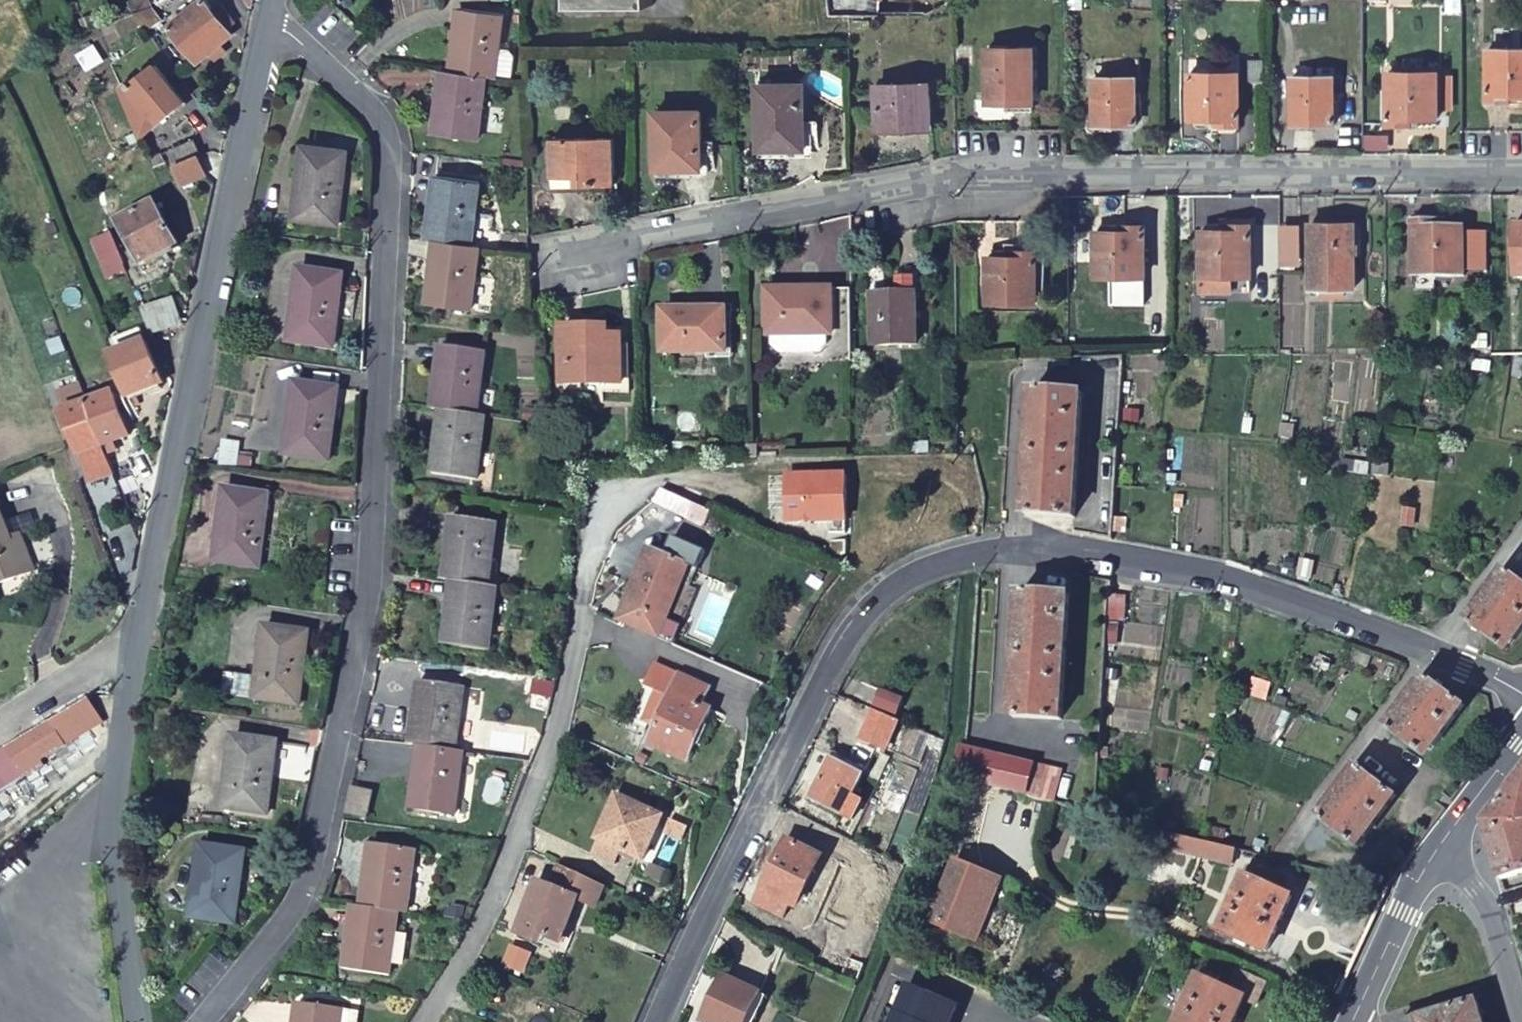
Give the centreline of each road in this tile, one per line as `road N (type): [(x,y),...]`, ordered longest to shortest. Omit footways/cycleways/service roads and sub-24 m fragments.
road 1 (residential): [(1521,695),(1428,651),(1202,573),(1011,550),(919,573),(872,605),(841,644),(658,1021)]
road 2 (residential): [(267,27),(294,36),(372,111),(389,142),(376,530),(351,696),(310,870),(284,926),(206,1021)]
road 3 (residential): [(138,1021),(117,827),(119,762),(267,27)]
road 4 (residential): [(1521,177),(950,178),(640,237),(575,263)]
road 5 (tertiary): [(1441,845),(1392,916),(1348,1015)]
road 6 (secondary): [(1521,1013),(1496,922),(1441,845)]
road 7 (secondary): [(1521,741),(1441,845)]

